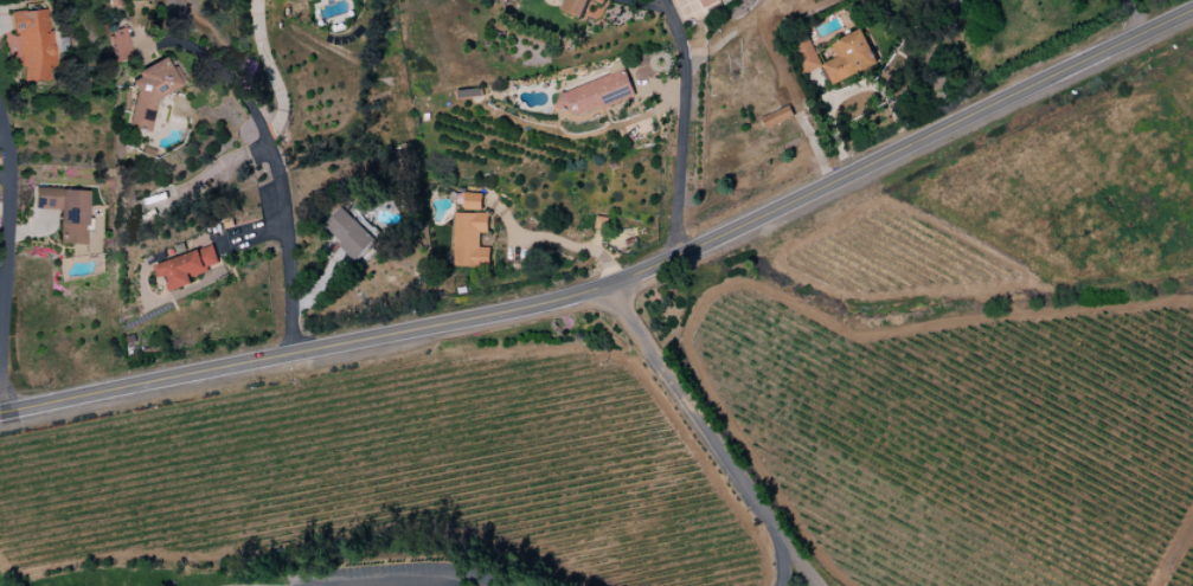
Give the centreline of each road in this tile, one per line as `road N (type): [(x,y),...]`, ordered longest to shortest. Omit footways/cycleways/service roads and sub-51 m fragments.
road 1 (secondary): [(0,413),(611,286),(1192,9)]
road 2 (residential): [(0,117),(9,188),(0,388)]
road 3 (residential): [(663,0),(685,72),(675,258)]

